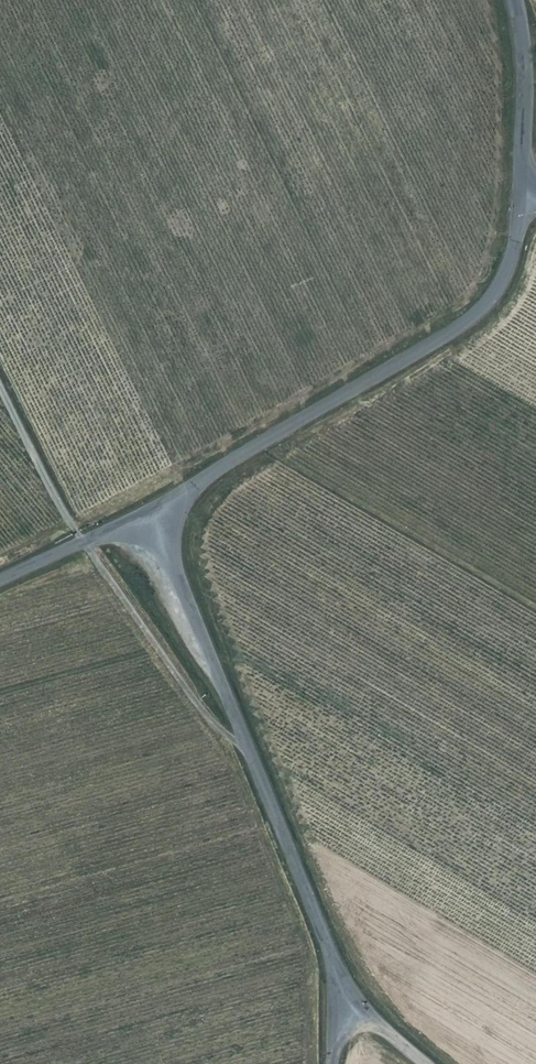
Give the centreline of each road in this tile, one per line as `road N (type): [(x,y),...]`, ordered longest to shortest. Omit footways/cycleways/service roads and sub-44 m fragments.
road 1 (unclassified): [(153,515),(355,1001)]
road 2 (unclassified): [(153,515),(461,325),(508,273),(525,198)]
road 3 (track): [(242,737),(201,705),(85,543),(0,380)]
road 4 (unclassified): [(525,198),(517,0)]
road 5 (unclassified): [(0,582),(153,515)]

